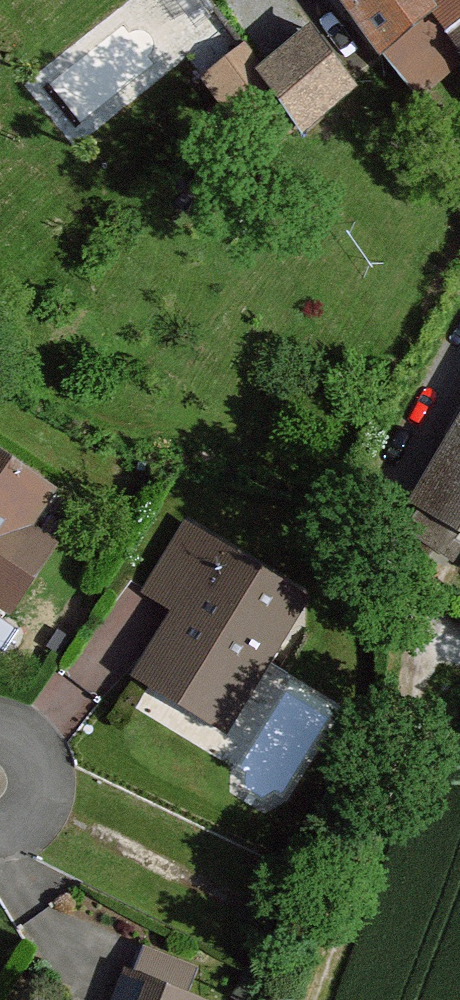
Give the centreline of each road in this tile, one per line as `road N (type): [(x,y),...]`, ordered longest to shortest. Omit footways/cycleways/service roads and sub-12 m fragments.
road 1 (track): [(442,645),(315,999)]
road 2 (residential): [(442,645),(382,515),(459,358)]

